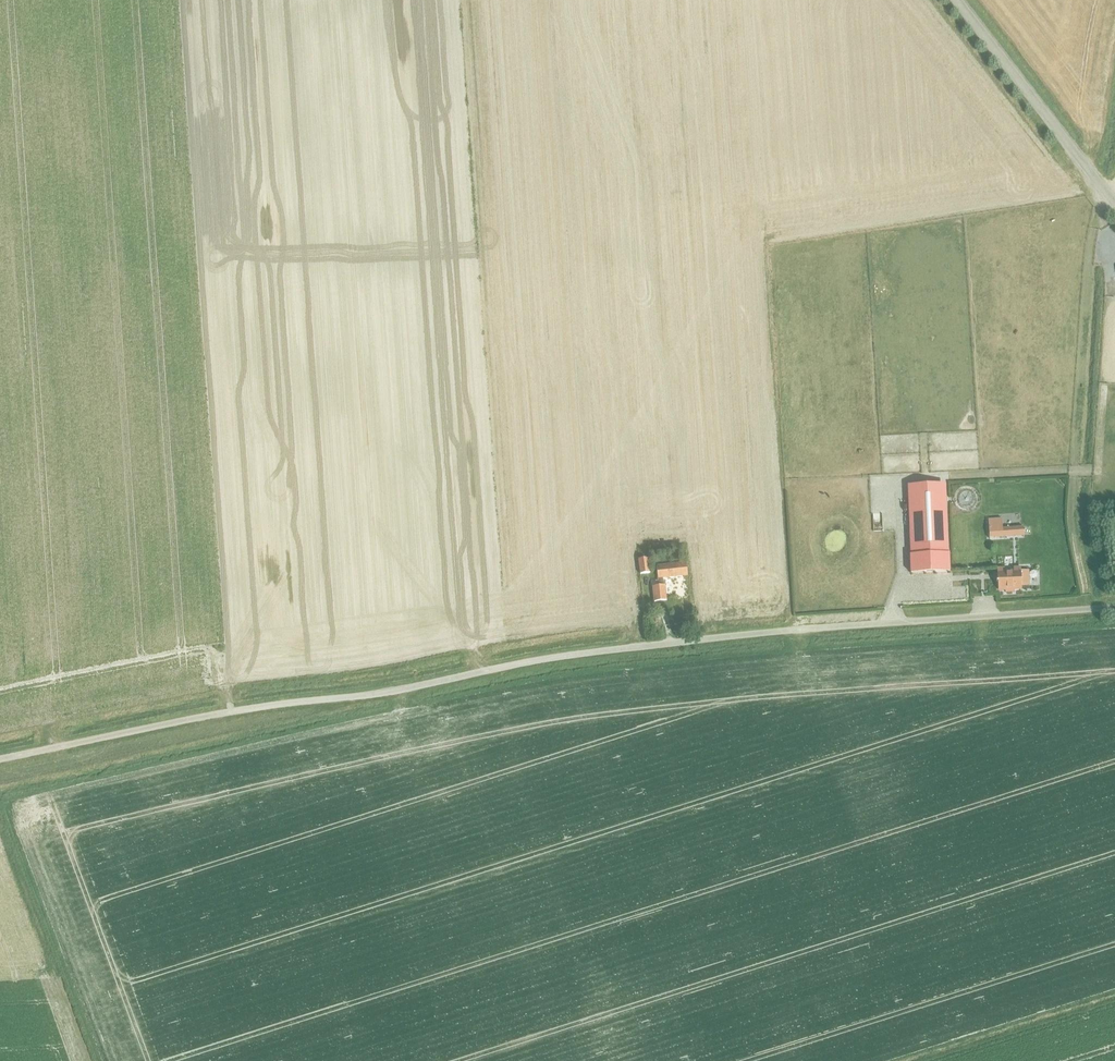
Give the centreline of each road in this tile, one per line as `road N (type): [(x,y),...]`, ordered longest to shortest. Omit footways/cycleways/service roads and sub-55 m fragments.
road 1 (unclassified): [(1114,607),(594,651),(0,759)]
road 2 (track): [(92,1060),(0,808)]
road 3 (tertiary): [(1114,204),(956,0)]

